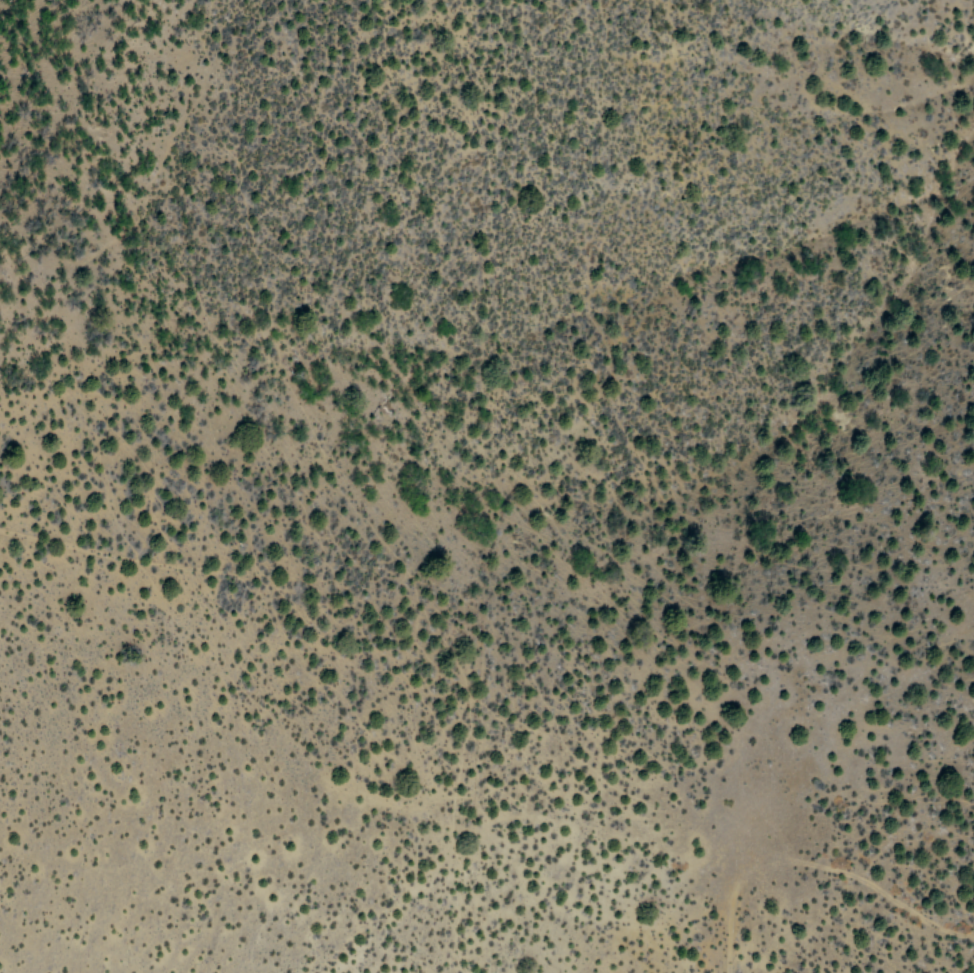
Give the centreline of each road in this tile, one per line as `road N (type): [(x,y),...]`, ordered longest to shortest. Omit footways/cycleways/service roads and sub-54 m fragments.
road 1 (residential): [(724,972),(732,893),(749,872),(779,864),(845,878),(935,932),(973,944)]

